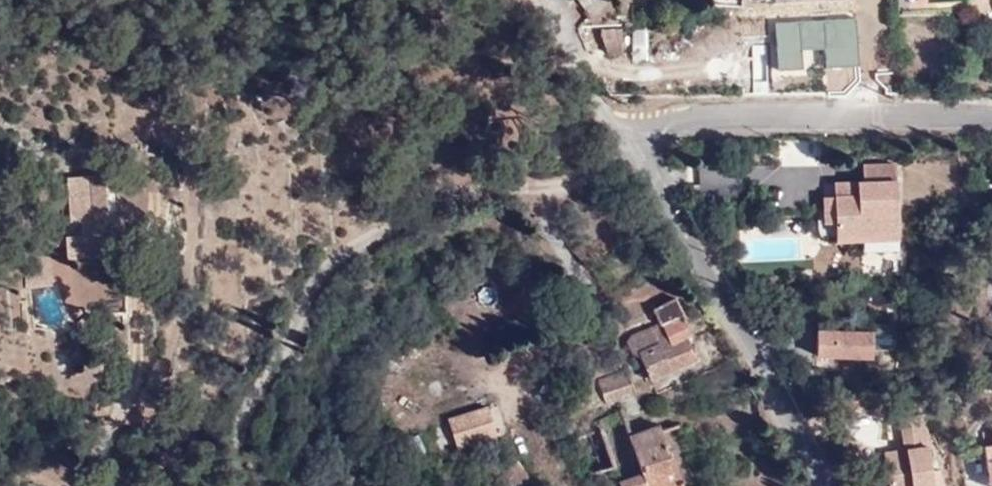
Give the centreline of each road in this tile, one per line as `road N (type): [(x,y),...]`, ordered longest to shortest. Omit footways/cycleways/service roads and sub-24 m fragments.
road 1 (track): [(241,485),(247,410),(321,270),(389,224),(485,186),(649,163)]
road 2 (residential): [(830,485),(770,393),(630,127)]
road 3 (residential): [(991,119),(630,127)]
road 4 (track): [(138,330),(139,367),(120,410),(111,485)]
road 5 (residential): [(630,127),(559,13)]

